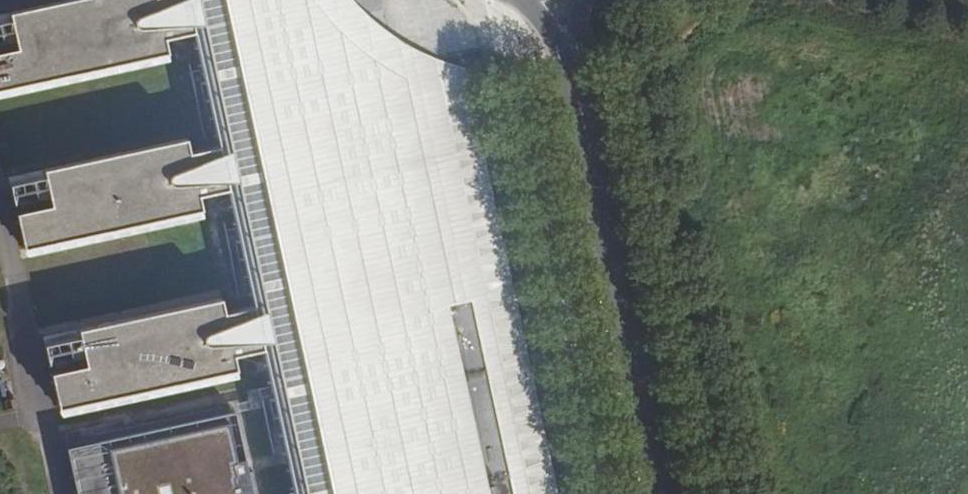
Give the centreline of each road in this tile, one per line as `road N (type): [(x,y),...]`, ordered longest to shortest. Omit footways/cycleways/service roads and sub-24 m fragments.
road 1 (tertiary): [(570,51),(665,493)]

